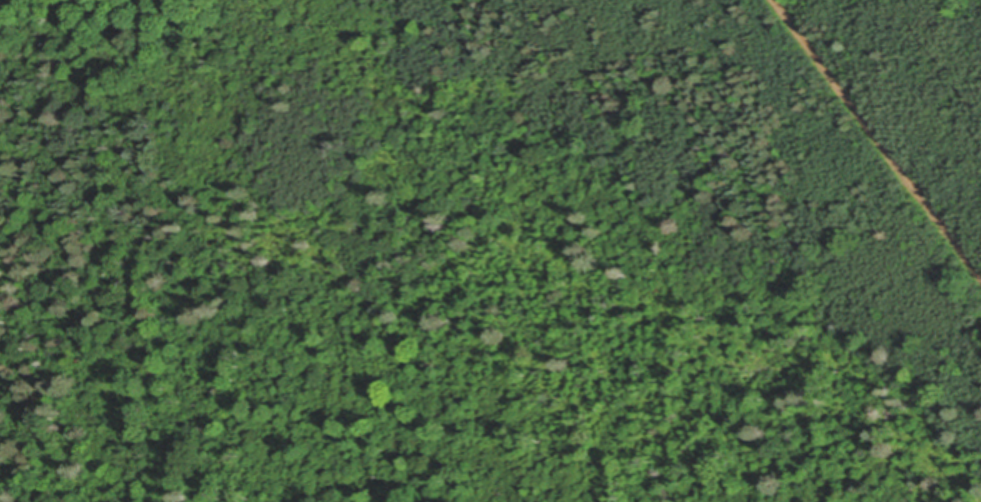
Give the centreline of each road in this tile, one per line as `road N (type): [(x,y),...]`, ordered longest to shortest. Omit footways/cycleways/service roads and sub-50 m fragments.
road 1 (track): [(980,276),(774,0)]

